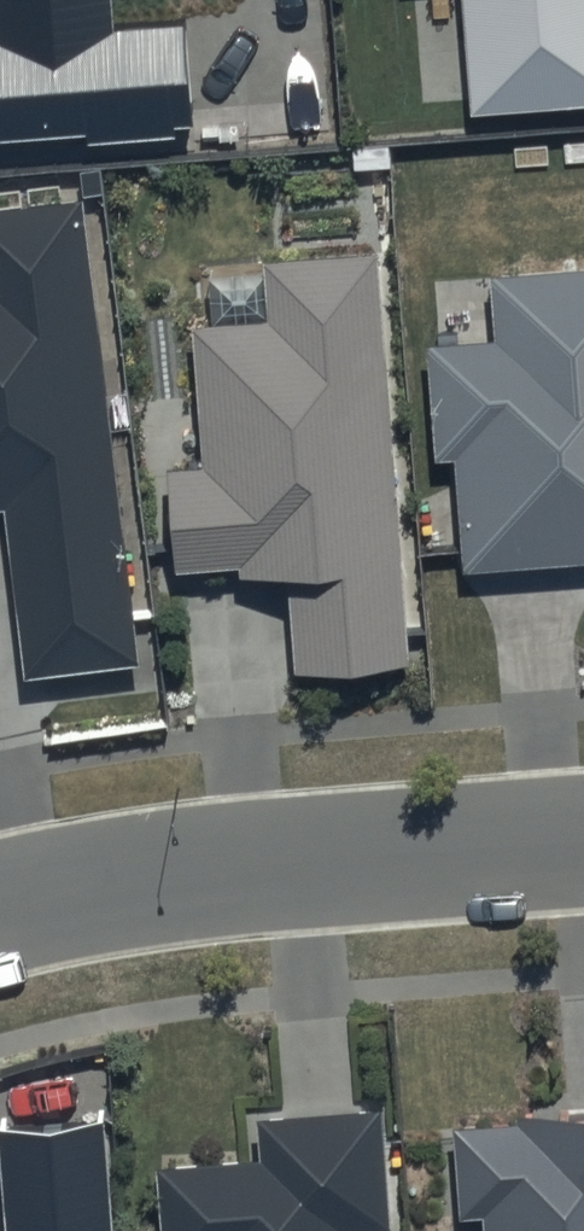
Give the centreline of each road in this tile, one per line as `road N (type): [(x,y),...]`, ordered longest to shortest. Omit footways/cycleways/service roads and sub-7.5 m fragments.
road 1 (residential): [(0,906),(277,860),(583,836)]

